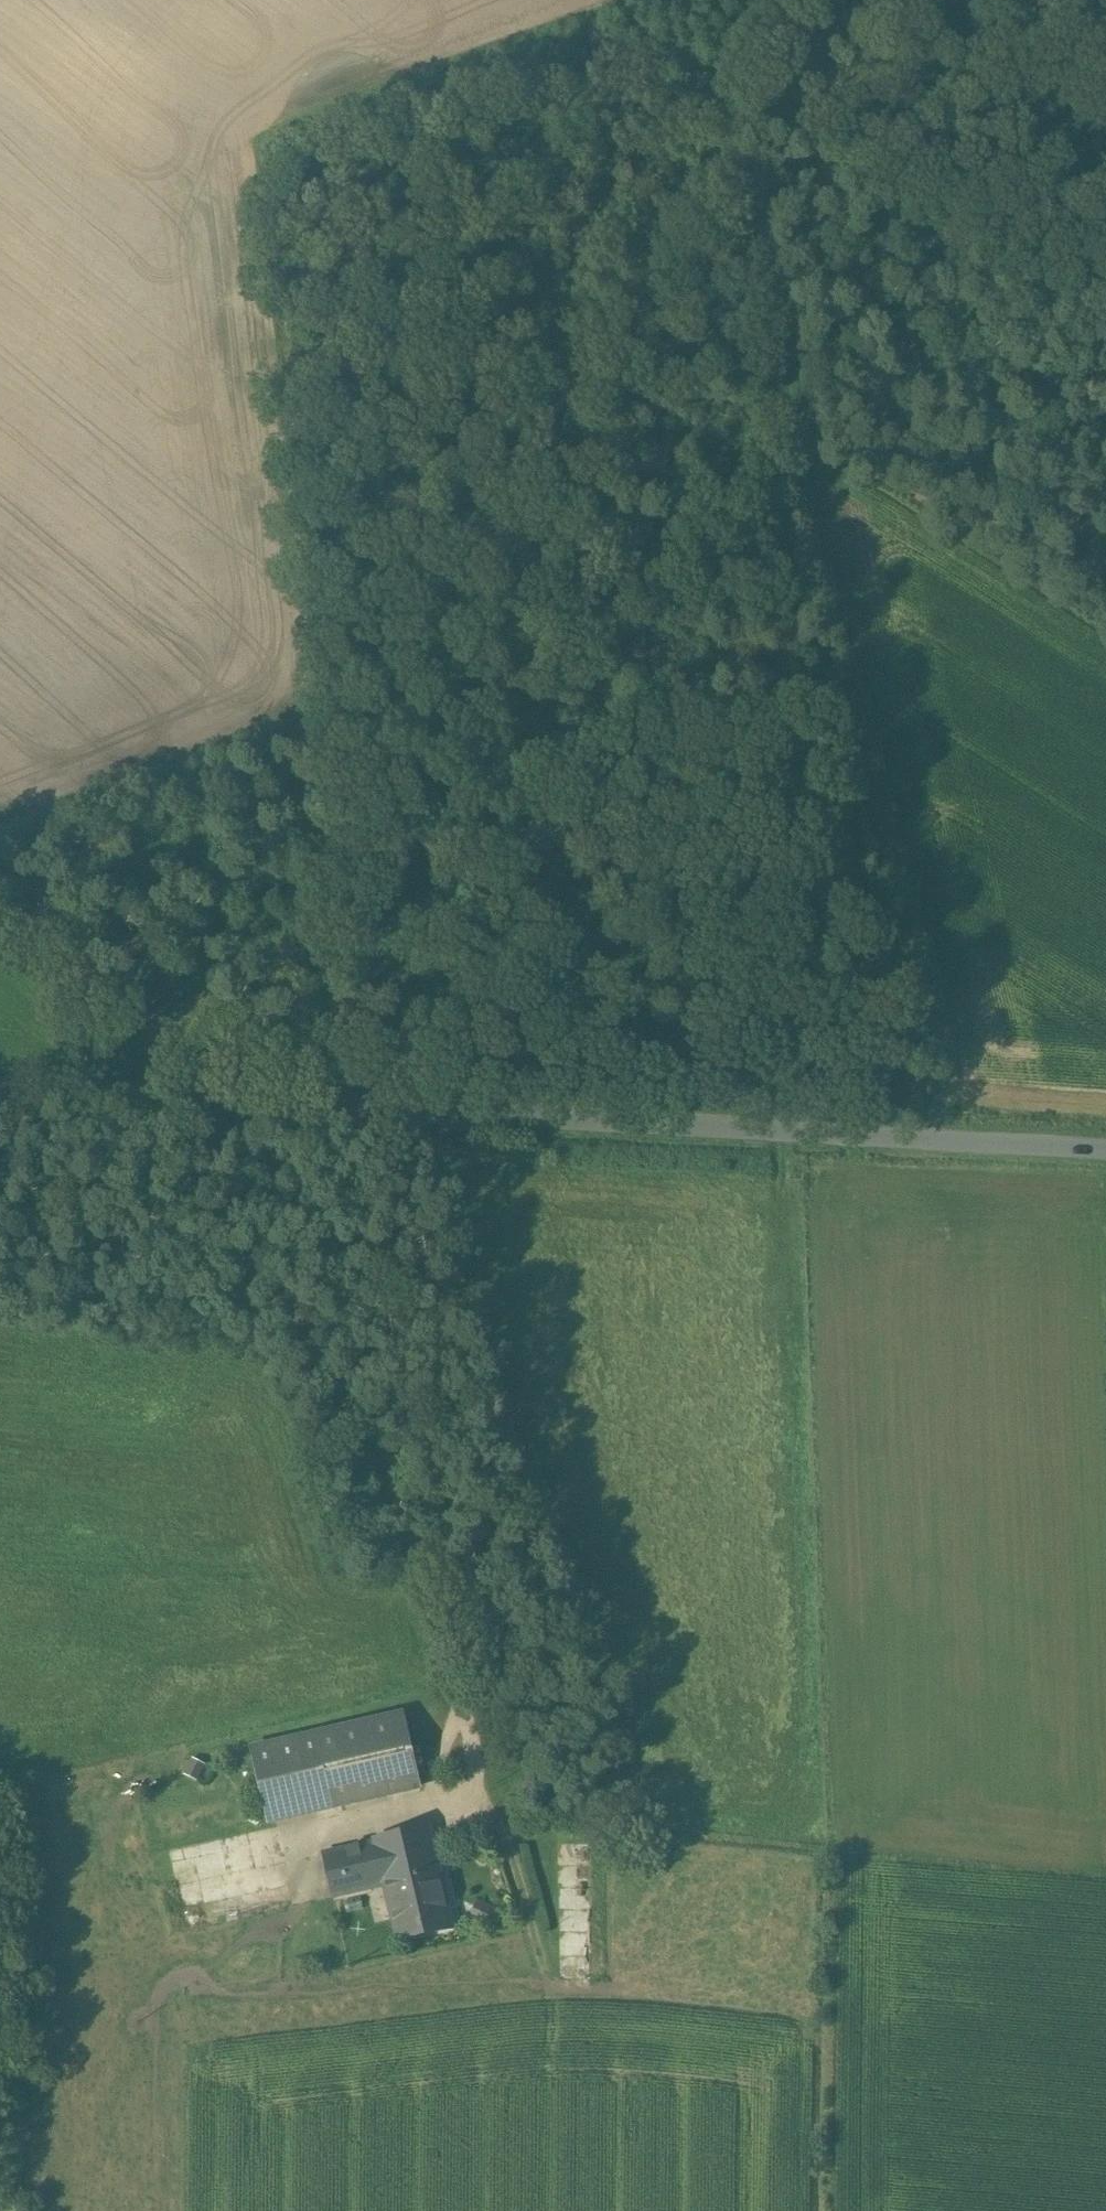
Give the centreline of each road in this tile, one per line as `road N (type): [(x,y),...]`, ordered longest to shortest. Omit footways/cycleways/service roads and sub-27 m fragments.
road 1 (tertiary): [(0,1095),(1105,1148)]
road 2 (track): [(501,1830),(554,2001)]

